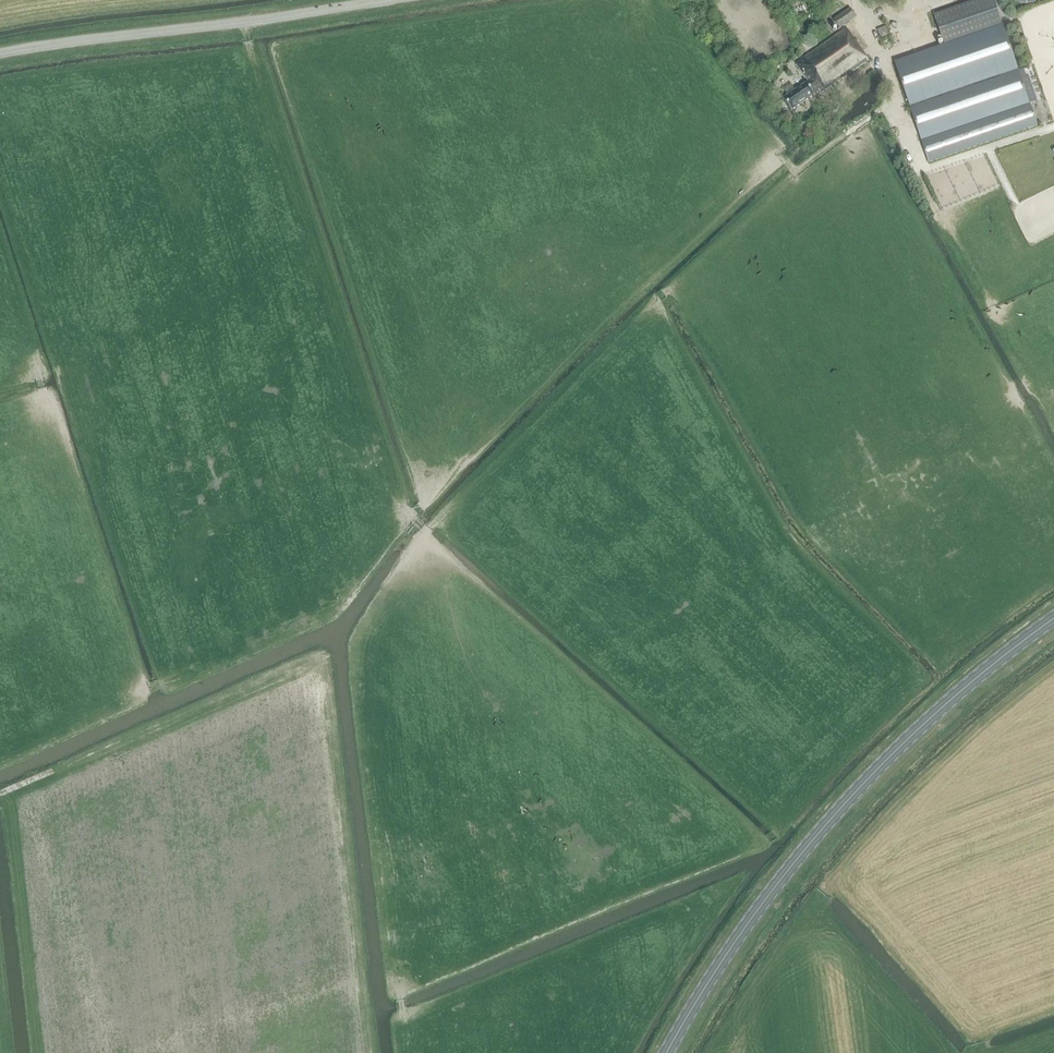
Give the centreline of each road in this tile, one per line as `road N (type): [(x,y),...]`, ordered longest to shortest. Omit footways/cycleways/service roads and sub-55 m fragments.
road 1 (primary): [(1053,617),(951,698),(849,798),(758,909),(666,1052)]
road 2 (unclassified): [(0,54),(389,0)]

